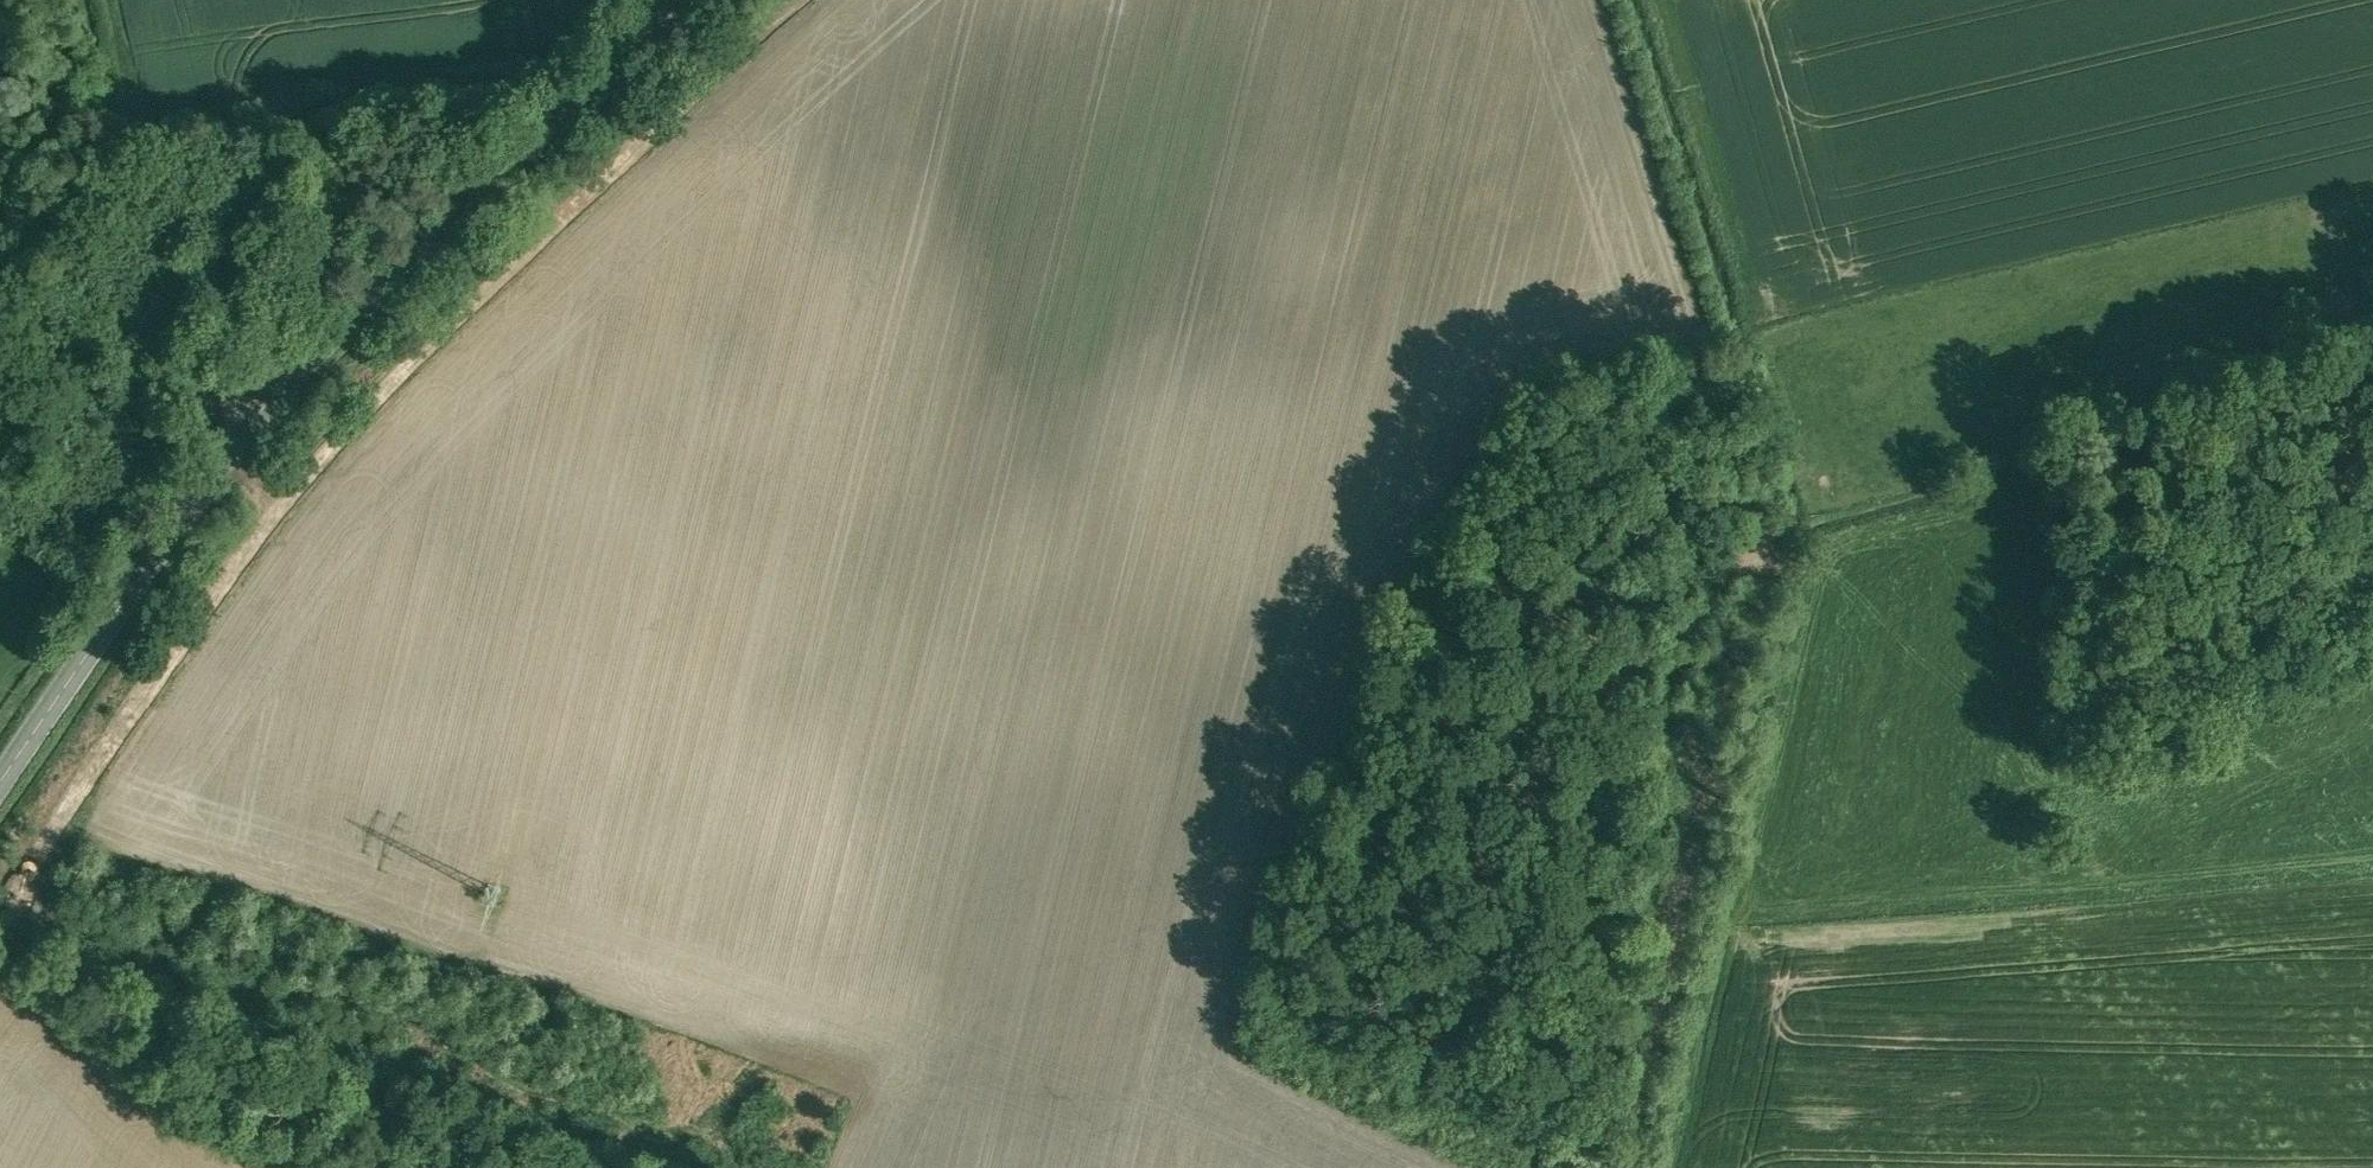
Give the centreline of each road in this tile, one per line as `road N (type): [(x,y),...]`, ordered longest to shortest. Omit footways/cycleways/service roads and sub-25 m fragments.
road 1 (secondary): [(697,0),(295,372),(0,780)]
road 2 (track): [(0,881),(157,977),(358,1006),(754,1159)]

